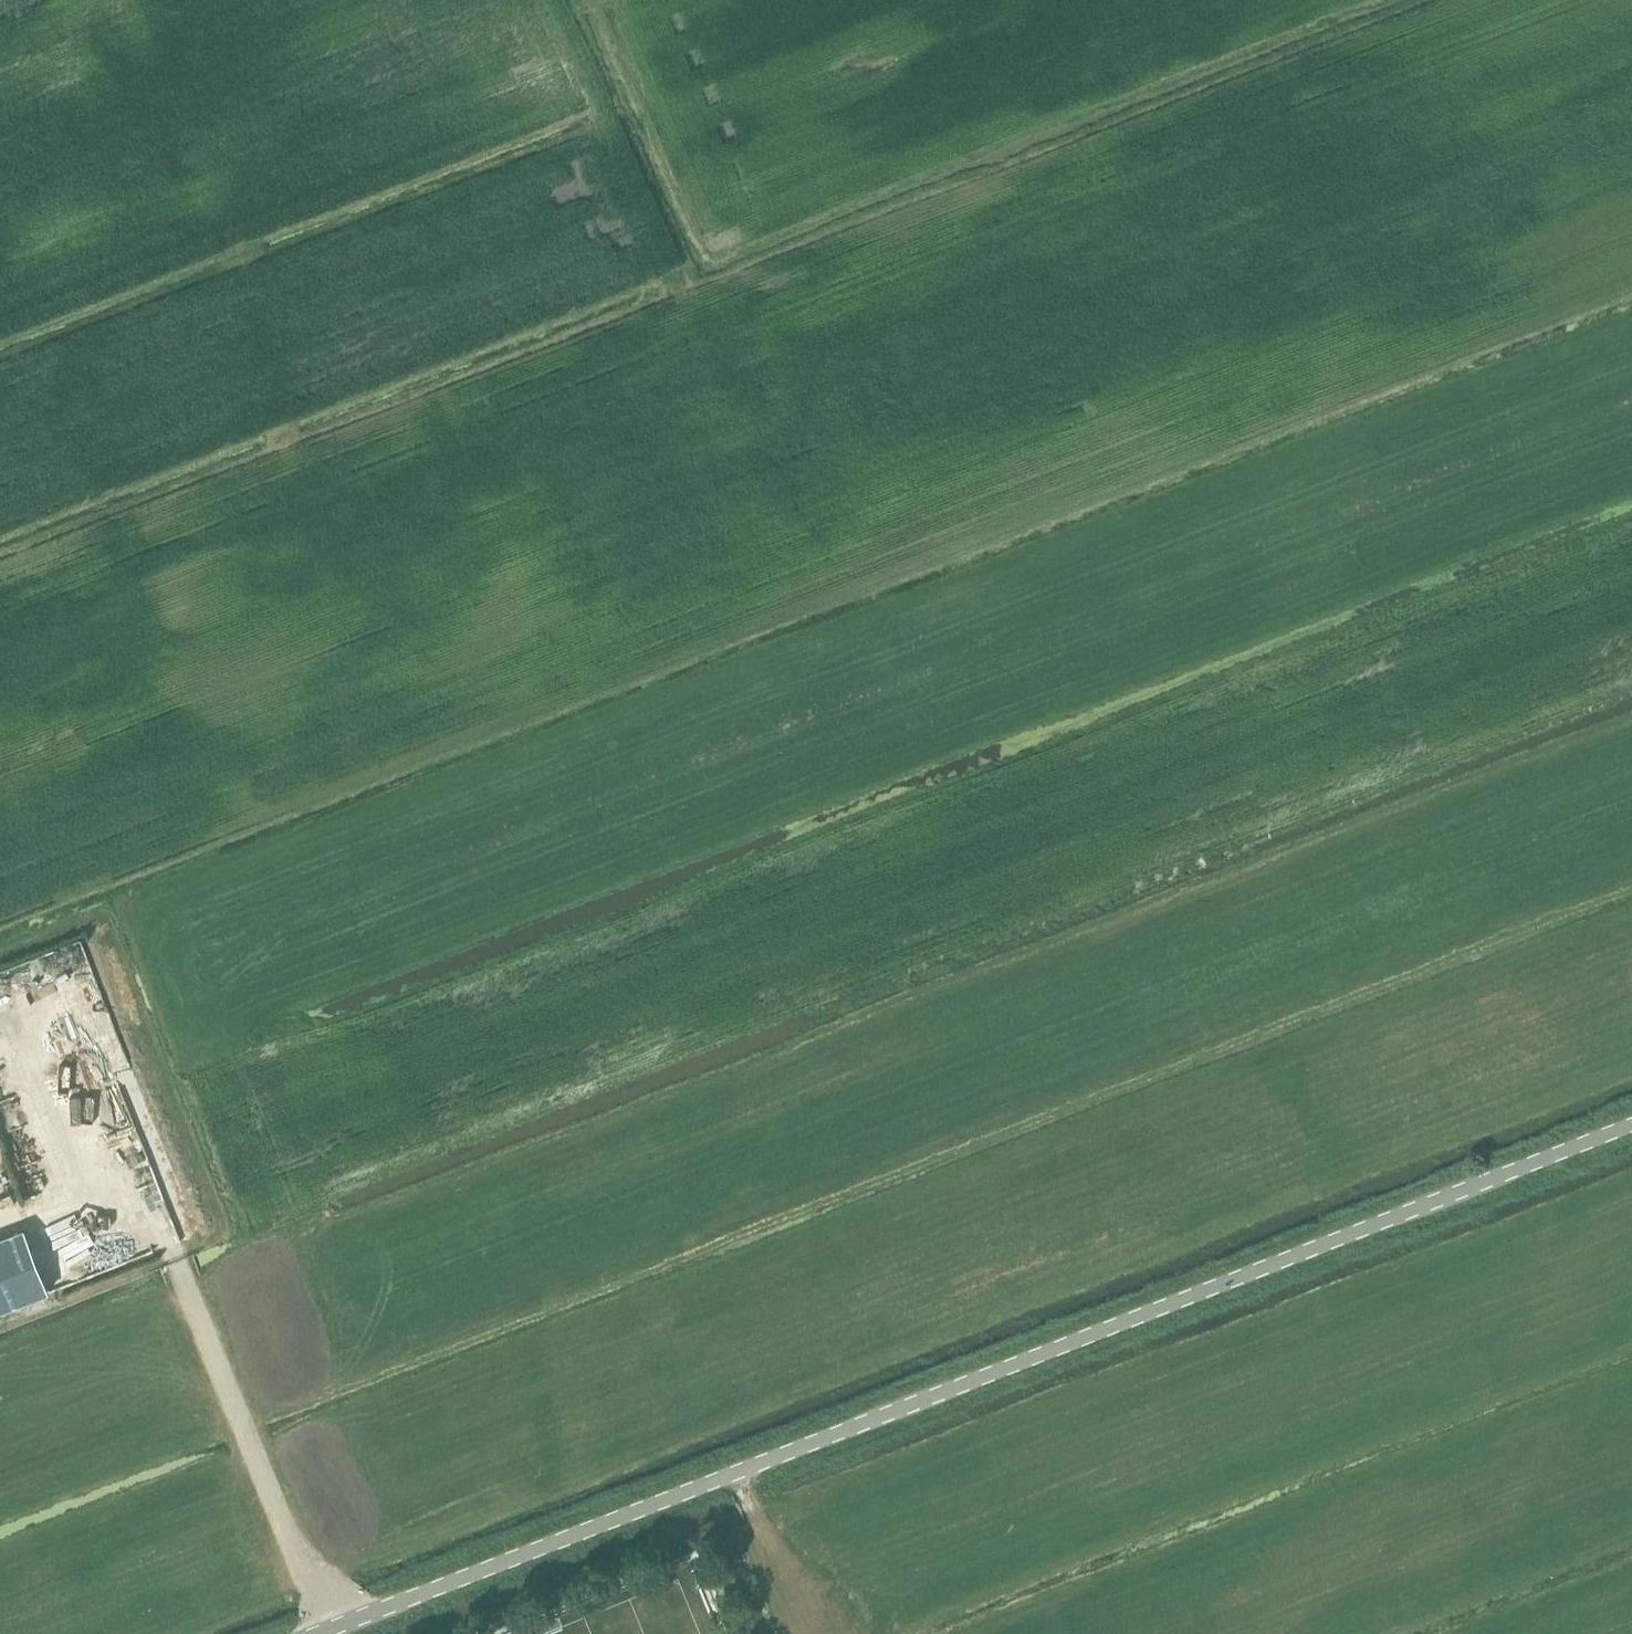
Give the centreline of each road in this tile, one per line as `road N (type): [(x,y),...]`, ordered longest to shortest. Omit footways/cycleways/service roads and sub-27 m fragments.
road 1 (unclassified): [(316,1633),(1631,1123)]

